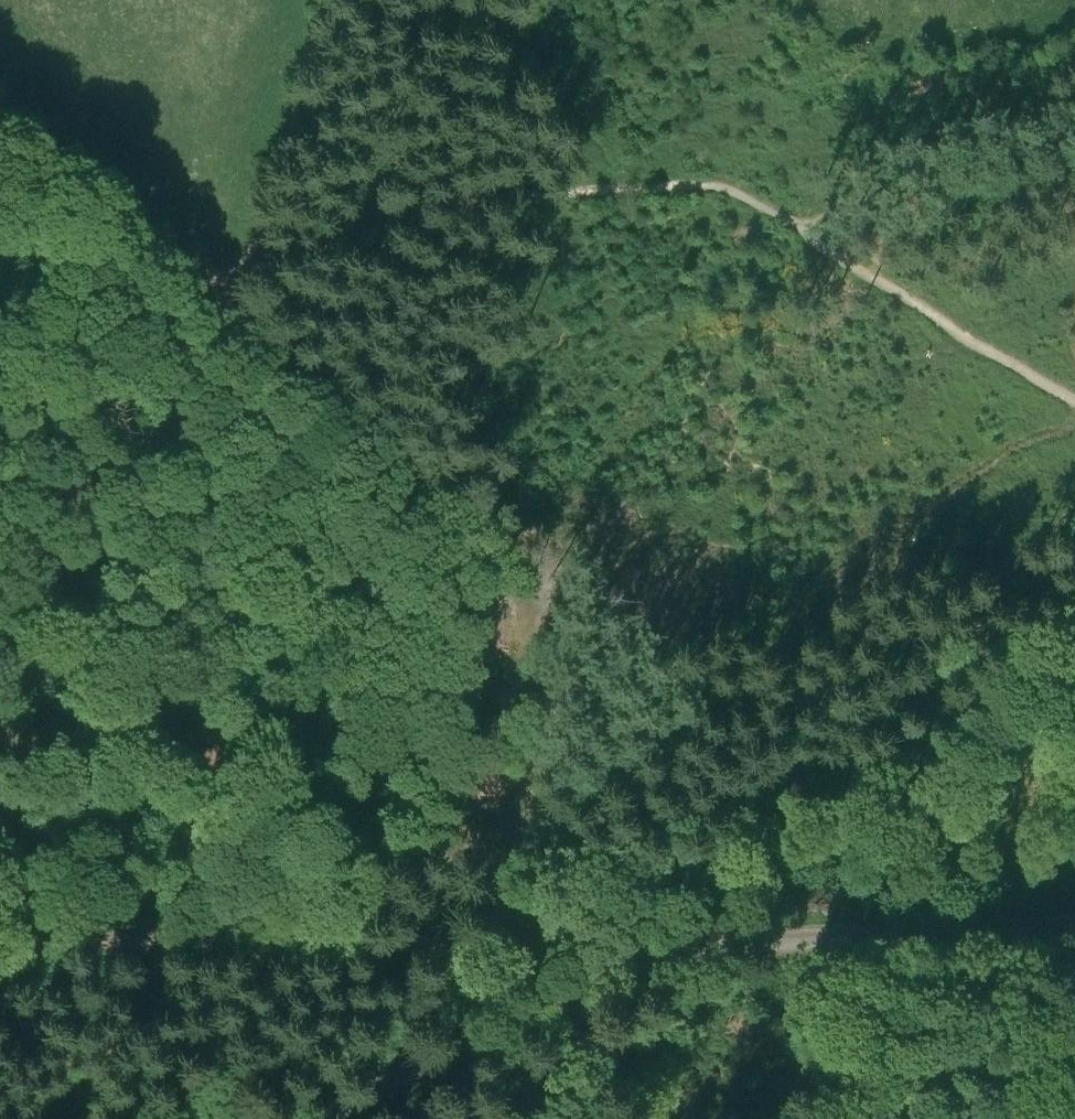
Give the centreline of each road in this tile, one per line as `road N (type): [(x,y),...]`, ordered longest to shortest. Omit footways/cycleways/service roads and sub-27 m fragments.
road 1 (track): [(0,948),(120,941),(474,951),(586,940),(699,949)]
road 2 (track): [(798,231),(750,201),(703,186),(514,194),(367,223),(246,273)]
road 3 (track): [(699,949),(593,986),(331,1118)]
road 4 (track): [(1074,928),(933,943),(699,949)]
road 5 (track): [(1074,402),(798,231)]
road 6 (track): [(246,273),(203,282),(114,284),(0,314)]

